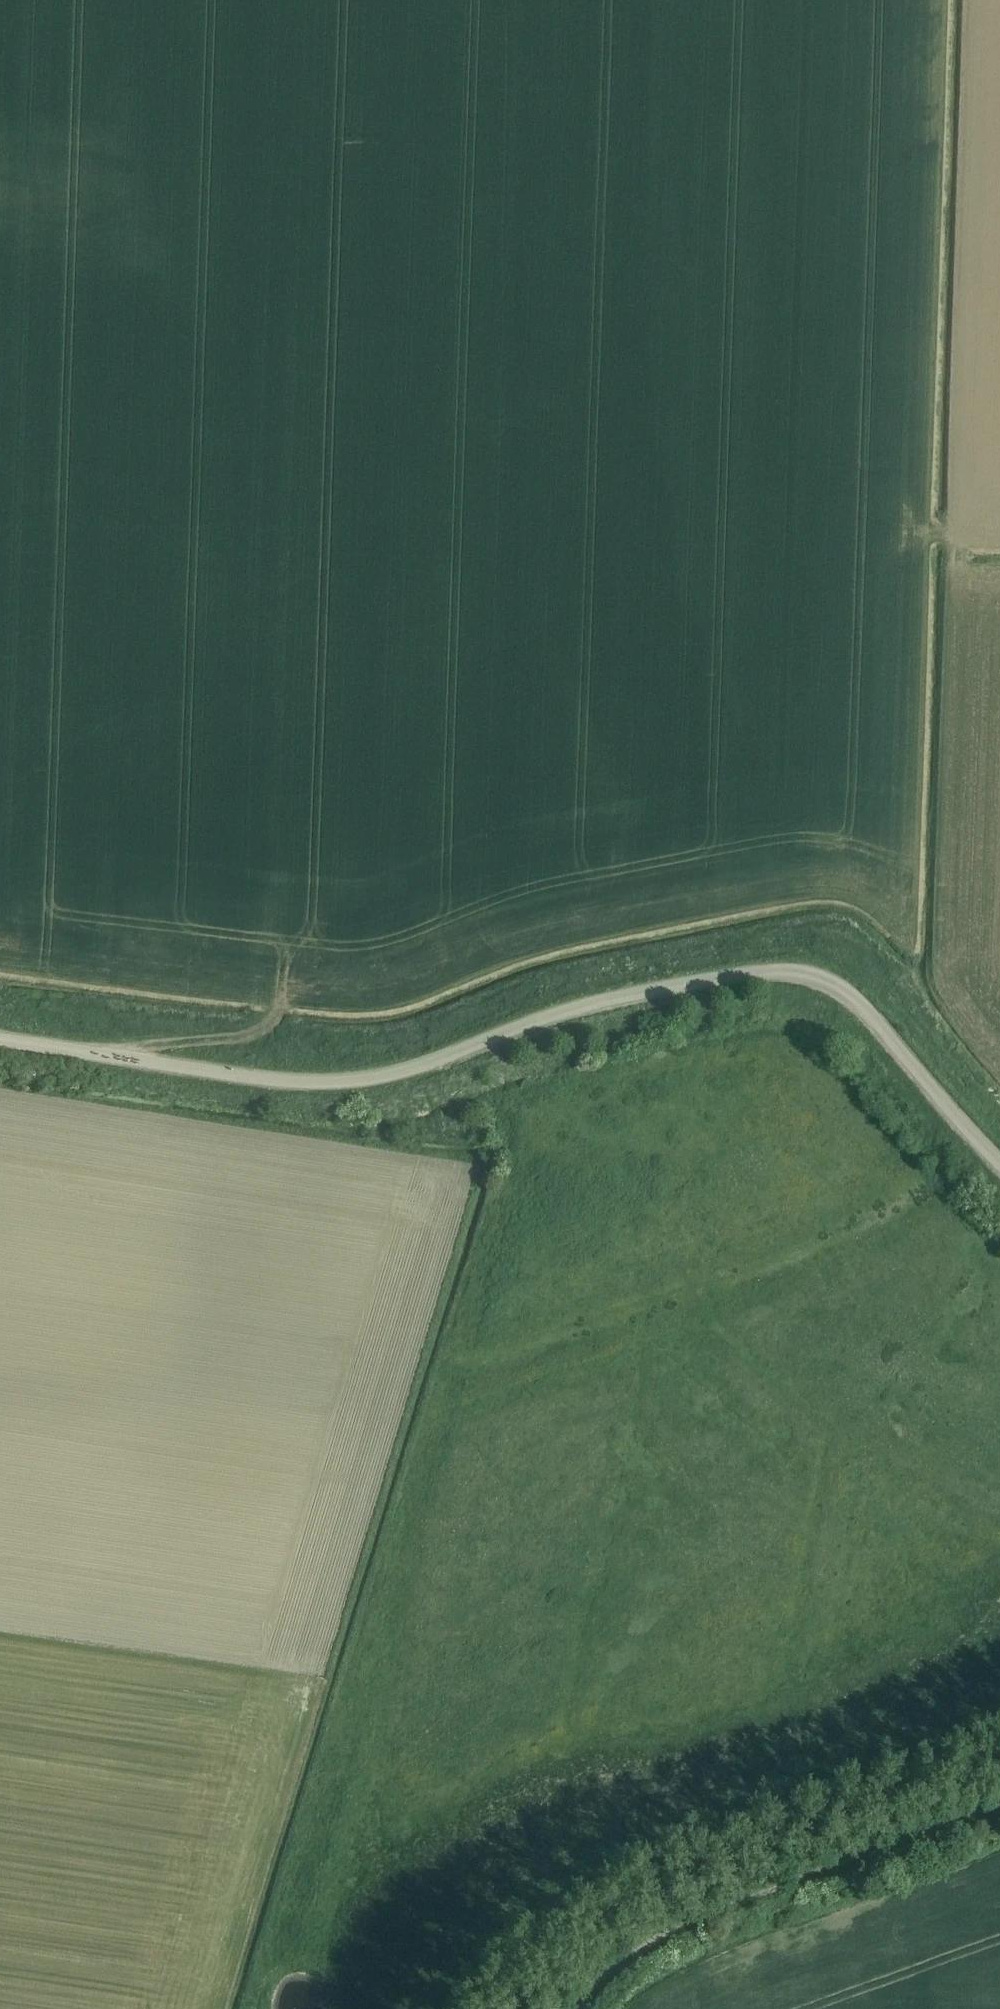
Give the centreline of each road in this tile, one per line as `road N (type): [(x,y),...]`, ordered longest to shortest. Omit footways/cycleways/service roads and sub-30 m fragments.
road 1 (unclassified): [(999,1171),(863,1015),(824,987),(687,981),(328,1083),(250,1083),(0,1042)]
road 2 (track): [(566,2008),(608,1971),(694,1926),(999,1818)]

